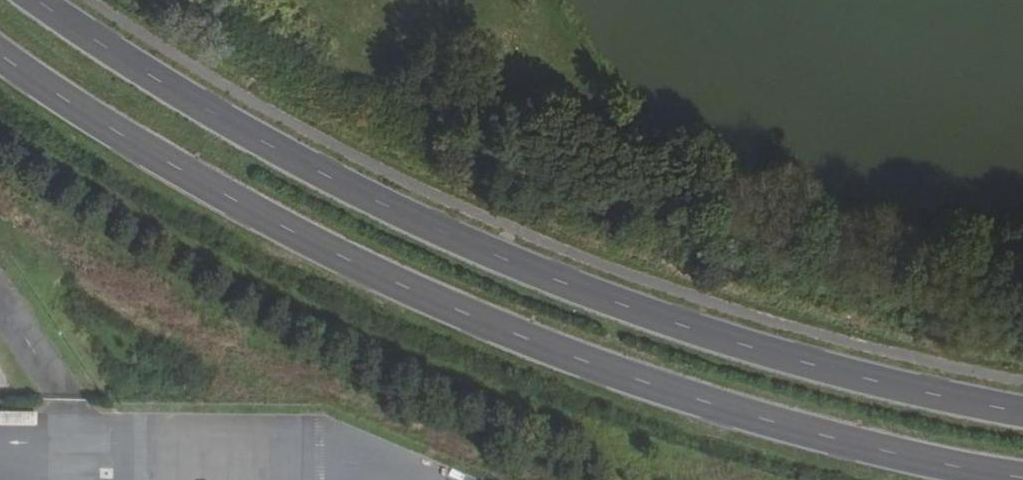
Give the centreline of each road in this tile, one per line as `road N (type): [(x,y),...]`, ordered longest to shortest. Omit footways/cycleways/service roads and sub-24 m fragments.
road 1 (primary): [(0,54),(232,198),(550,348),(783,424),(1022,478)]
road 2 (primary): [(1022,415),(720,342),(547,281),(390,214),(187,103),(28,0)]

